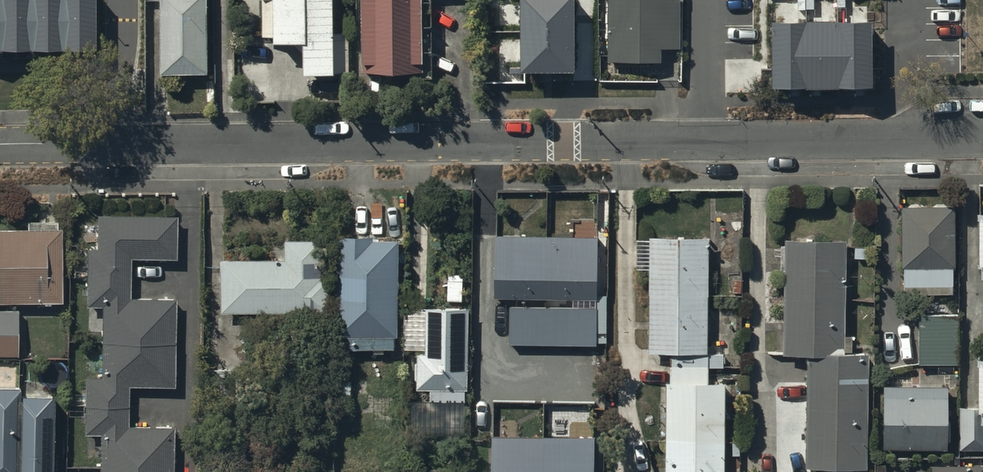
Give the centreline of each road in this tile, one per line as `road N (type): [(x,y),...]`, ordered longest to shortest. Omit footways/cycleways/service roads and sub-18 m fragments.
road 1 (unclassified): [(982,138),(0,143)]

